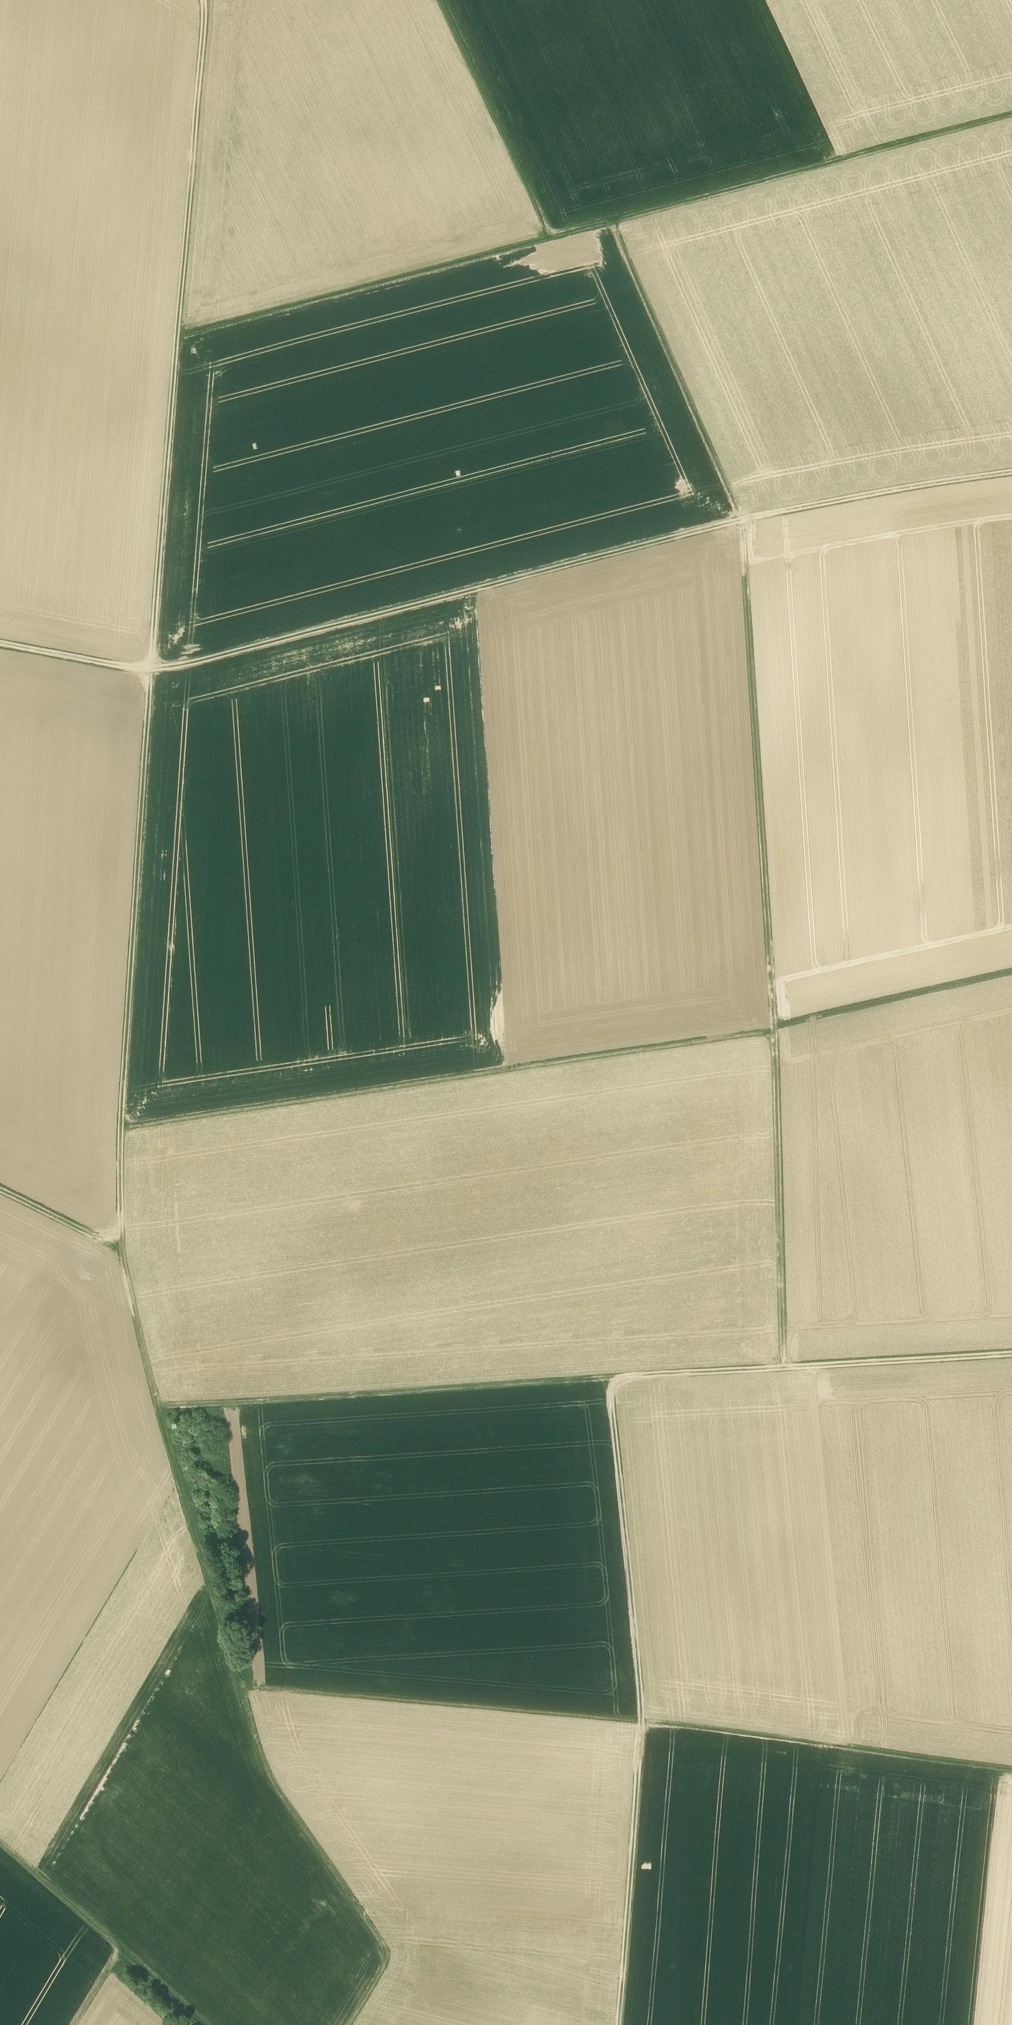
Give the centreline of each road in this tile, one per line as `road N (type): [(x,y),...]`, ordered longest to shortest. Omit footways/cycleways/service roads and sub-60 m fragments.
road 1 (track): [(176,339),(122,1127),(121,1243),(163,1433),(270,1778),(388,1952),(349,2024)]
road 2 (track): [(205,0),(176,339),(1011,116)]
road 3 (track): [(783,1368),(775,1021),(743,519),(612,223)]
road 4 (track): [(0,643),(170,667),(743,519),(1011,471)]
road 5 (track): [(1011,1354),(158,1407)]
road 6 (track): [(122,1124),(775,1029)]
road 7 (track): [(618,2024),(643,1720),(610,1379)]
road 8 (track): [(643,1720),(239,1685)]
road 9 (track): [(643,1720),(979,1766)]
road 10 (track): [(203,2024),(0,1843)]
road 11 (track): [(551,239),(440,0)]
road 12 (track): [(775,1026),(1011,973)]
road 13 (track): [(122,1248),(0,1187)]

